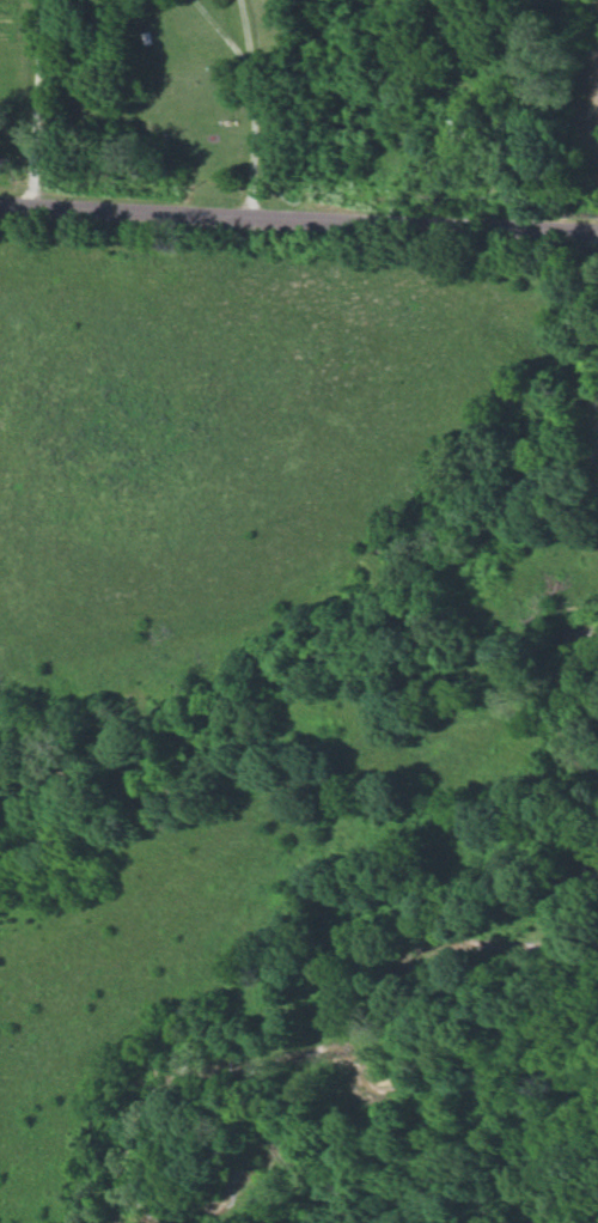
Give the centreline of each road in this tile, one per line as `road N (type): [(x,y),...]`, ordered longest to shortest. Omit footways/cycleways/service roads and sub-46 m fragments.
road 1 (residential): [(0,205),(597,221)]

